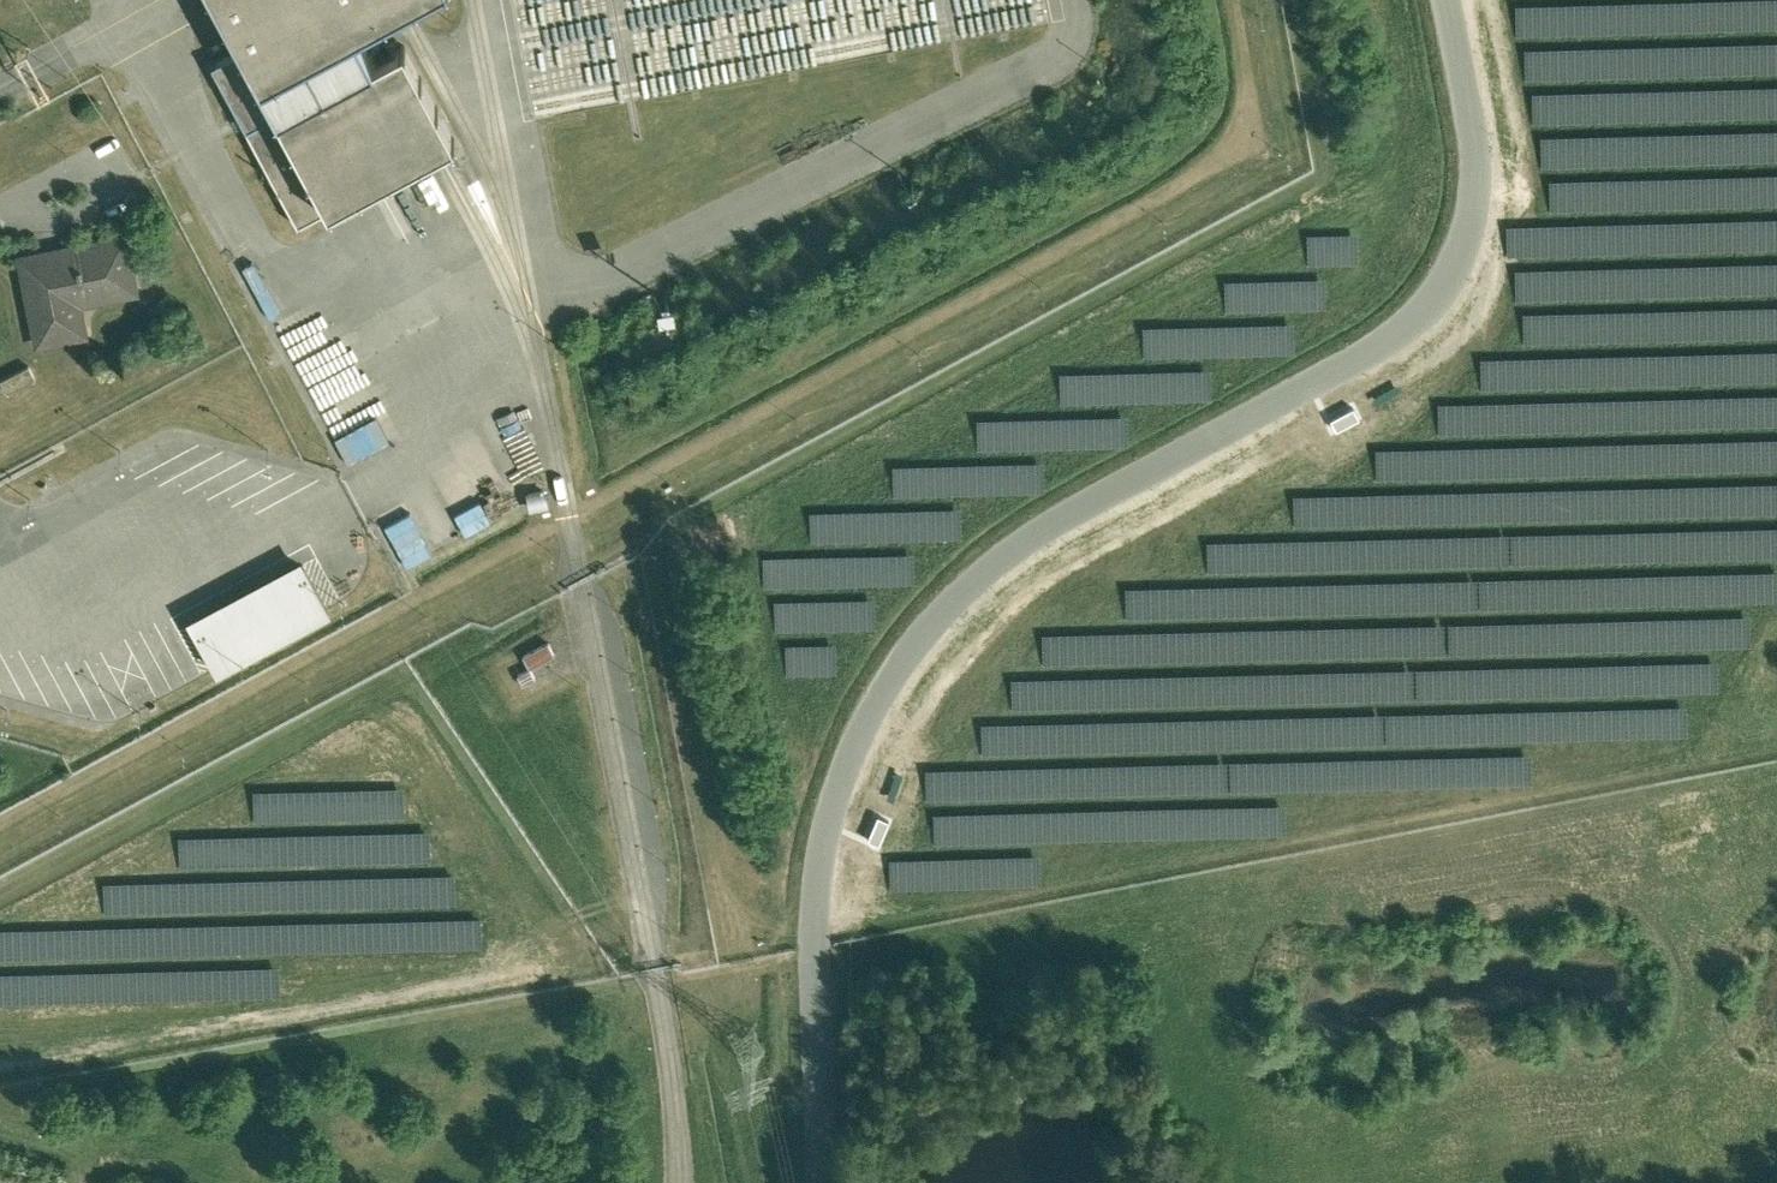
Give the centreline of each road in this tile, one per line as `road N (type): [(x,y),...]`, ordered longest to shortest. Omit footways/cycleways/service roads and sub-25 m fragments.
road 1 (unclassified): [(828,1182),(823,860),(839,783),(864,718),(907,644),(1004,543),(1380,332),(1424,296),(1466,207),(1475,142),(1450,0)]

